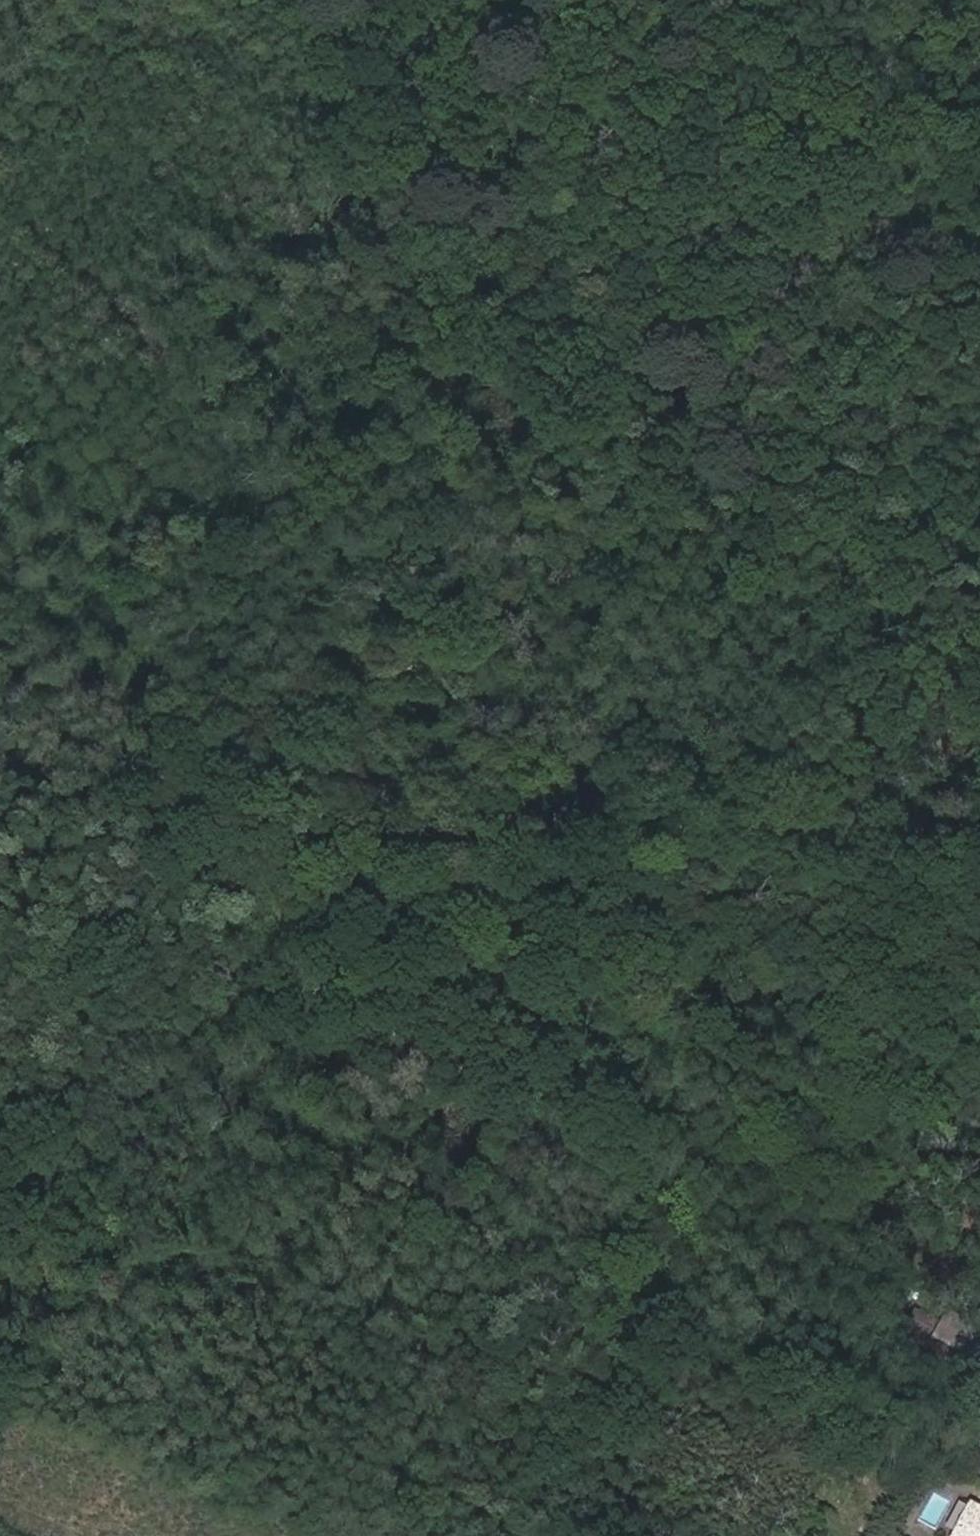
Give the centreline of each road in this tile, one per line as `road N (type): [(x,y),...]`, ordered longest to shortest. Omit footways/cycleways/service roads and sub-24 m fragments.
road 1 (track): [(979,848),(576,659),(279,649),(0,661)]

